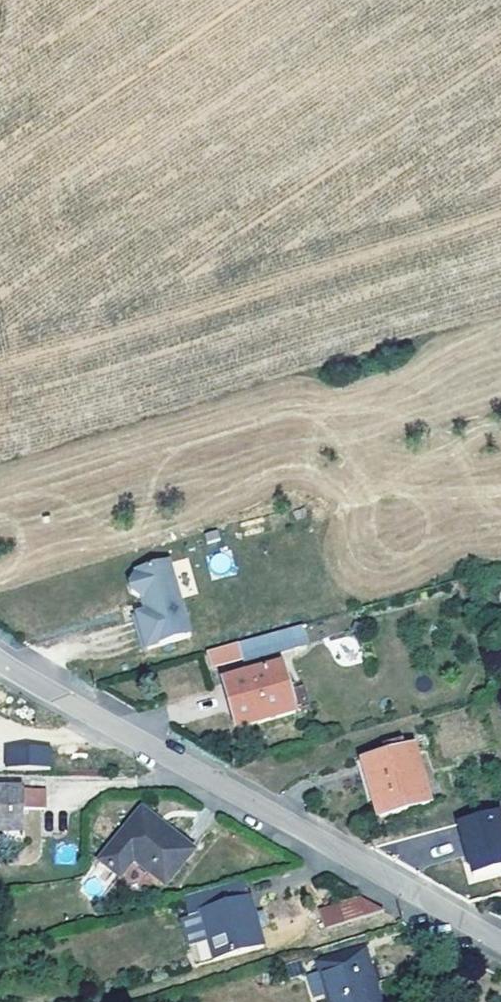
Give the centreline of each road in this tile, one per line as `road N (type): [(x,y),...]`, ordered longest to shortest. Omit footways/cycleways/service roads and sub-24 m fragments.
road 1 (residential): [(500,948),(59,706)]

